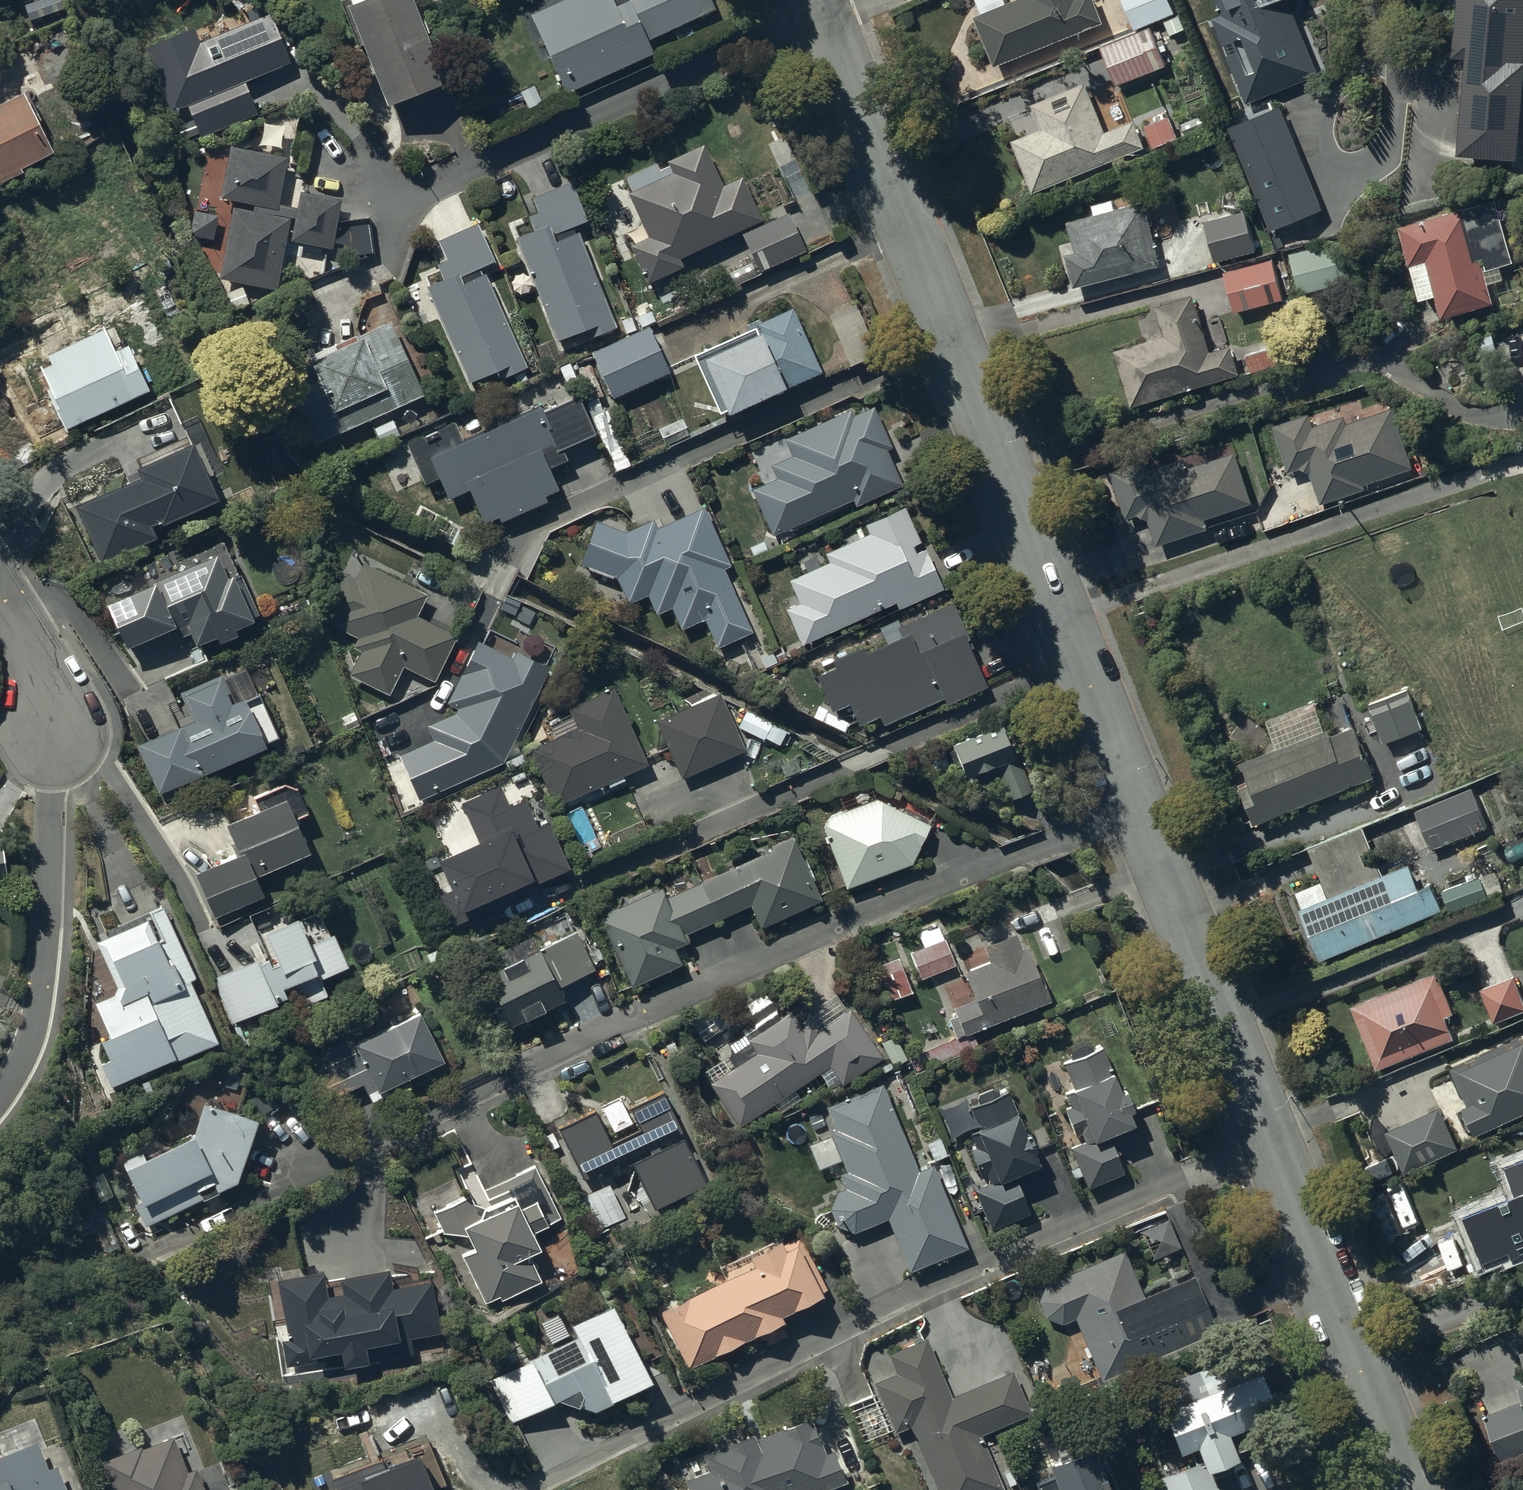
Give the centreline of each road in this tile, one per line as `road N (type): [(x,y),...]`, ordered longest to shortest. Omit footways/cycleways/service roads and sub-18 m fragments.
road 1 (residential): [(323,1167),(846,917),(1145,806)]
road 2 (residential): [(820,16),(1145,806)]
road 3 (residential): [(576,1464),(913,1292),(1281,1138)]
road 4 (residential): [(380,215),(820,16)]
road 5 (residential): [(0,1089),(27,1046),(46,952),(57,731)]
road 6 (residential): [(1145,806),(1281,1138)]
road 7 (residential): [(1281,1138),(1362,1355)]
road 8 (residential): [(1522,1291),(1362,1355)]
road 9 (residential): [(0,601),(57,731)]
road 10 (residential): [(1362,1355),(1407,1471)]

